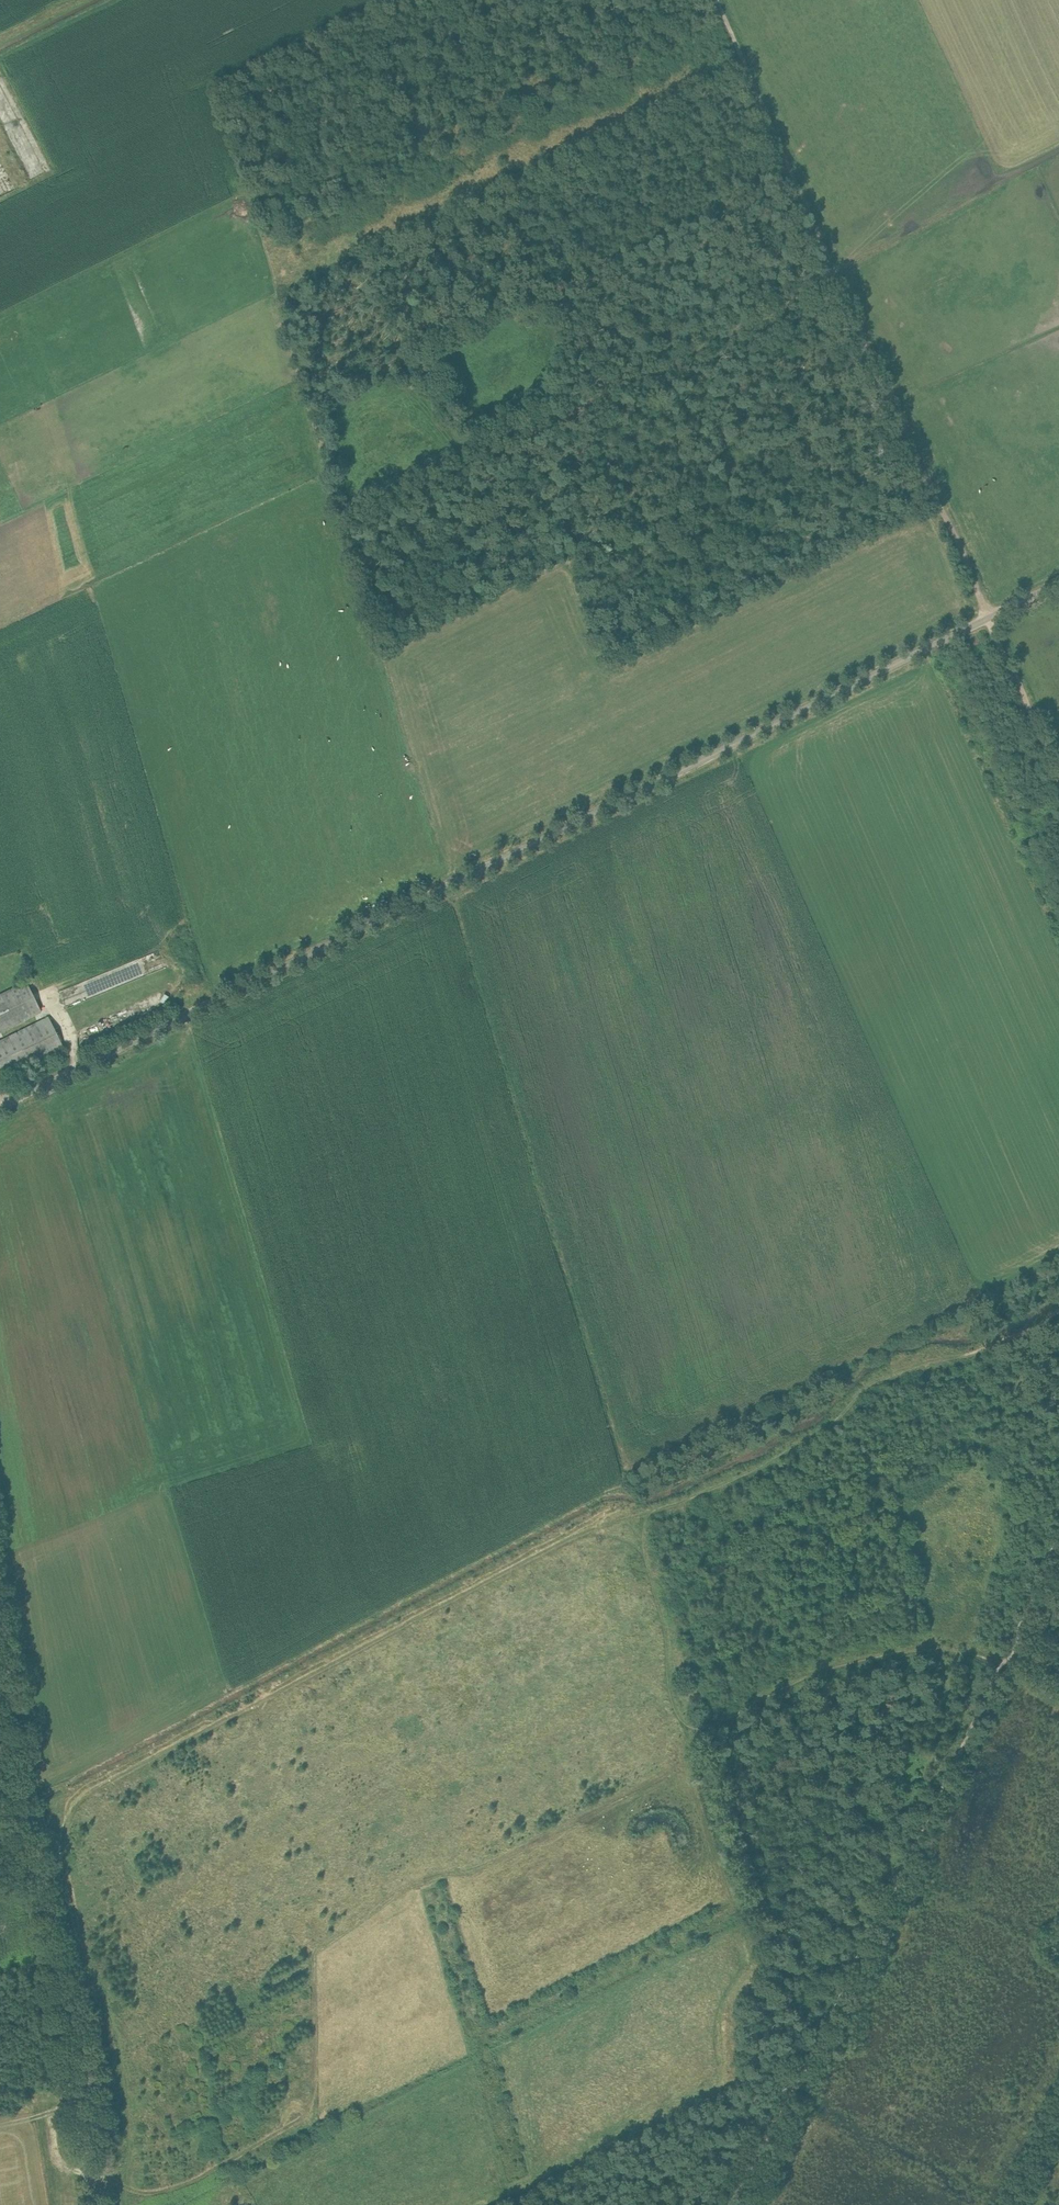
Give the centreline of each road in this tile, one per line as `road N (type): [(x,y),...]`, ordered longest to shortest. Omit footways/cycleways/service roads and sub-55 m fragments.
road 1 (unclassified): [(0,1106),(1058,583)]
road 2 (track): [(712,0),(989,617)]
road 3 (track): [(1011,1647),(726,2204)]
road 4 (unclassified): [(94,2204),(0,1644)]

